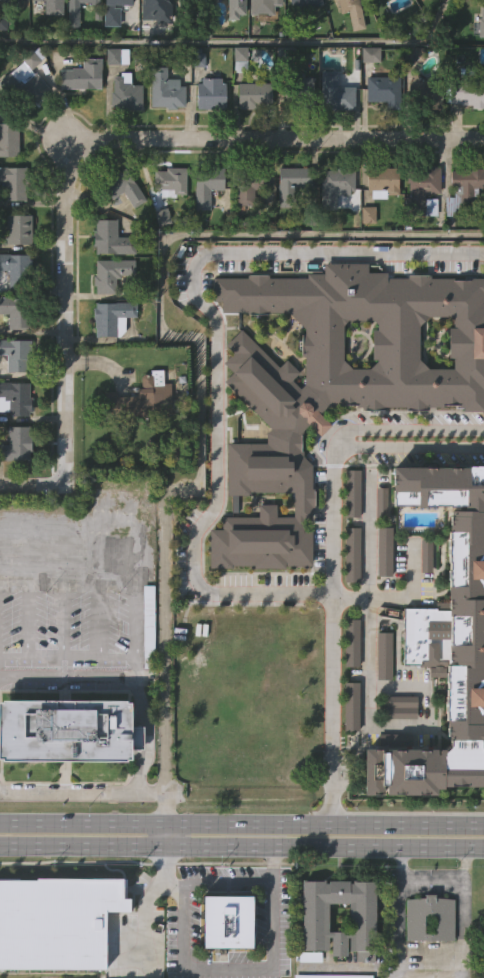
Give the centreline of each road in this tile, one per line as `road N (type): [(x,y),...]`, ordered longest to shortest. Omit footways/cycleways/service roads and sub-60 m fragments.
road 1 (primary): [(483,822),(0,824)]
road 2 (primary): [(0,843),(483,845)]
road 3 (residential): [(81,152),(152,136),(483,139)]
road 4 (residential): [(65,469),(62,209),(81,152)]
road 5 (residential): [(166,792),(0,792)]

